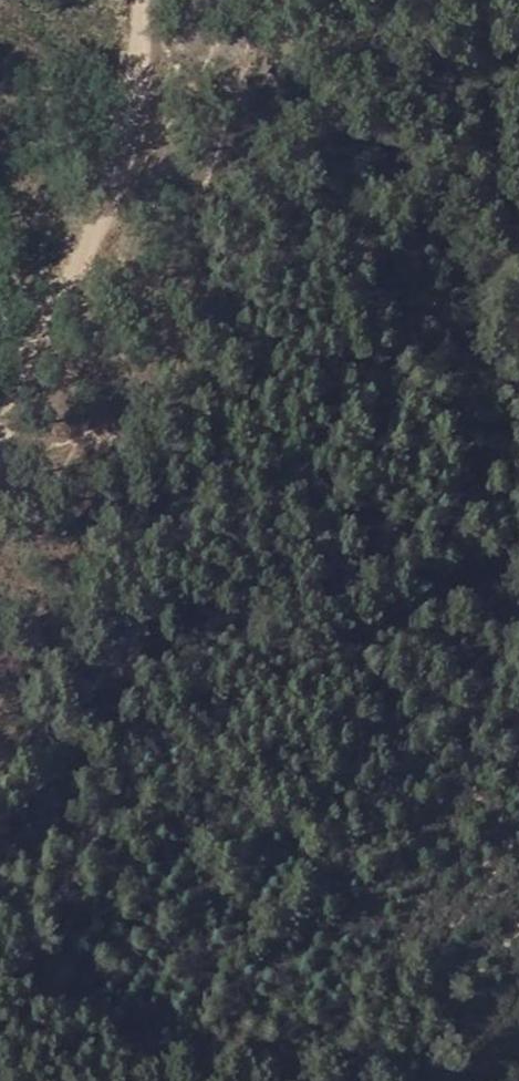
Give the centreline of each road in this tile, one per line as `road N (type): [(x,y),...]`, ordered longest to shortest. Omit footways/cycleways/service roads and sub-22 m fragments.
road 1 (track): [(0,444),(162,79),(153,0)]

